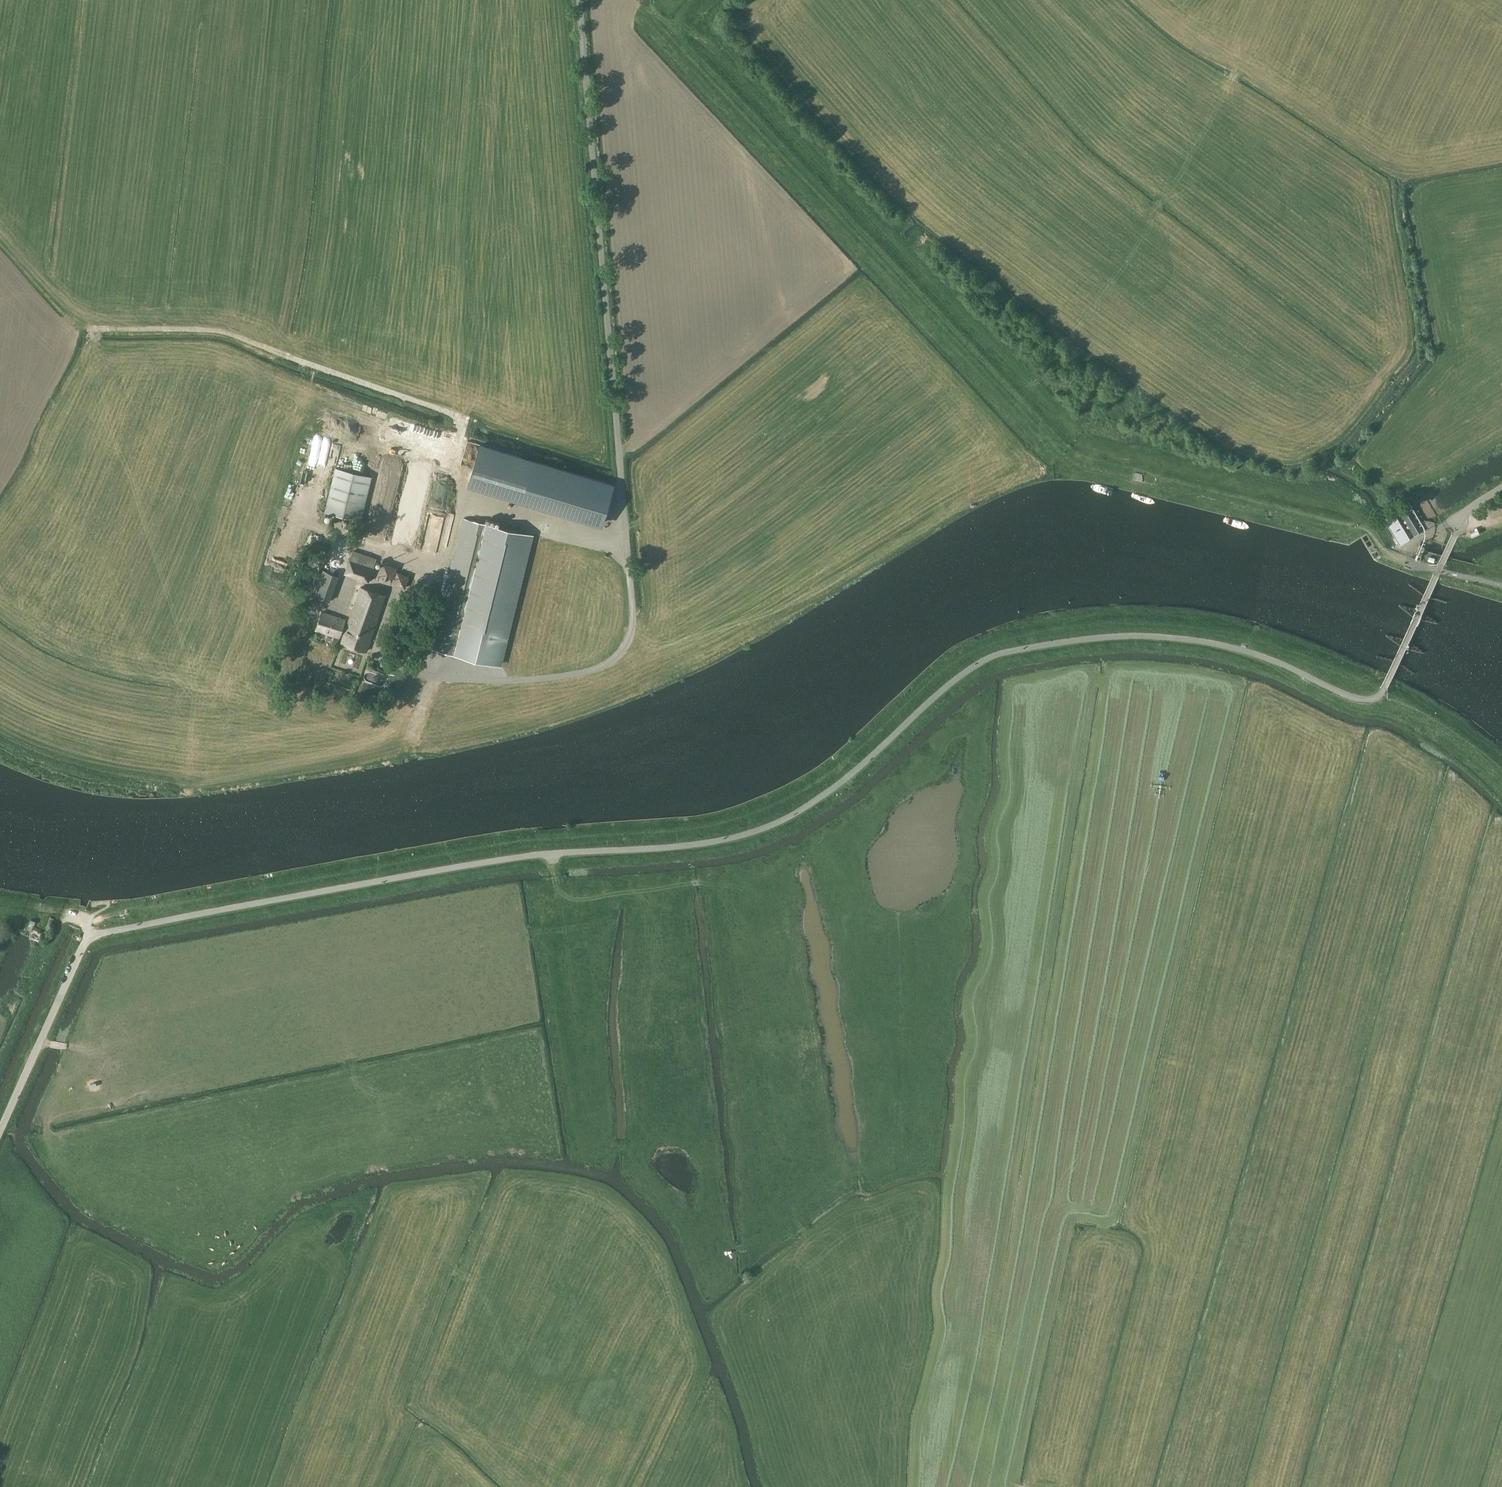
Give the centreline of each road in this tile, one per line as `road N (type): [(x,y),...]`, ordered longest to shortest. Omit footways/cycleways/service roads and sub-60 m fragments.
road 1 (unclassified): [(0,1132),(88,937),(492,861),(749,833),(814,802),(950,683),(1007,652),(1122,636),(1190,640),(1255,654),(1351,696),(1373,698),(1455,536)]
road 2 (track): [(471,498),(456,475),(460,417),(228,333),(73,331)]

